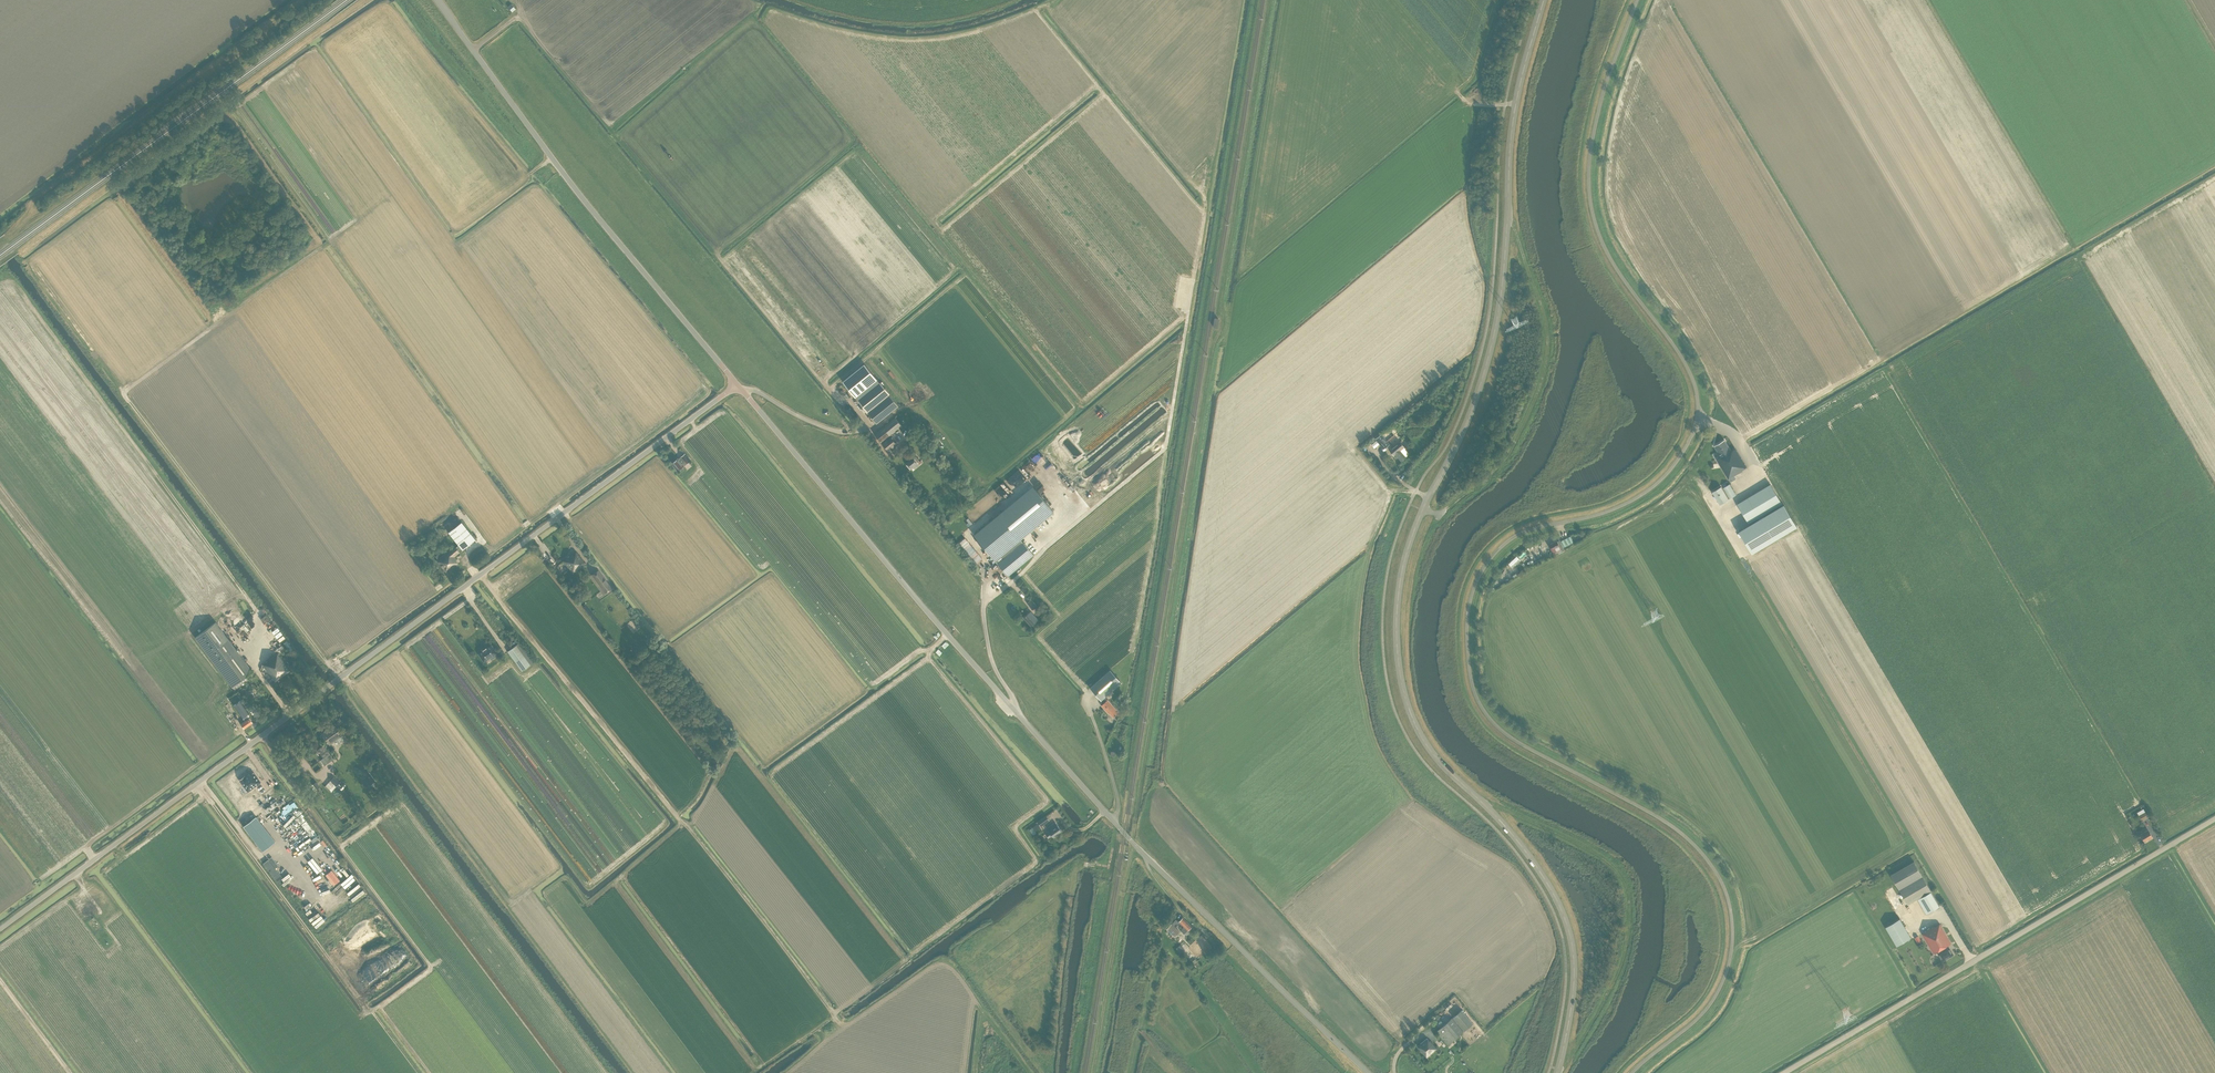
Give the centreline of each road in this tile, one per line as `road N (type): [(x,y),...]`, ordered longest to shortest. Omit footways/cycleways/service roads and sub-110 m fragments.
road 1 (unclassified): [(1632,1072),(1697,1019),(1721,986),(1733,938),(1726,890),(1671,825),(1500,729),(1474,689),(1467,638),(1473,590),(1500,548),(1527,531),(1635,499),(1672,467),(1695,425),(1691,374),(1611,259),(1590,195),(1598,114),(1637,0)]
road 2 (track): [(1092,1072),(1270,0)]
road 3 (tertiary): [(1508,209),(1493,343),(1465,426),(1409,545),(1398,654),(1425,742),(1518,841),(1565,918),(1574,981),(1557,1072)]
road 4 (tertiary): [(1369,1072),(1125,834),(738,386)]
road 5 (unclassified): [(0,929),(738,386)]
road 6 (unclassified): [(1784,1072),(2214,819)]
road 7 (primary): [(0,255),(347,0)]
road 8 (tertiary): [(738,386),(552,158),(473,48)]
road 9 (track): [(1483,803),(1591,850),(1626,886),(1628,926),(1618,969),(1558,1069)]
road 10 (track): [(1447,509),(1511,451),(1542,379),(1546,325),(1507,220)]
road 11 (track): [(1046,1063),(1075,868),(1108,863),(1116,824)]
road 12 (tertiary): [(1508,209),(1516,104),(1545,0)]

